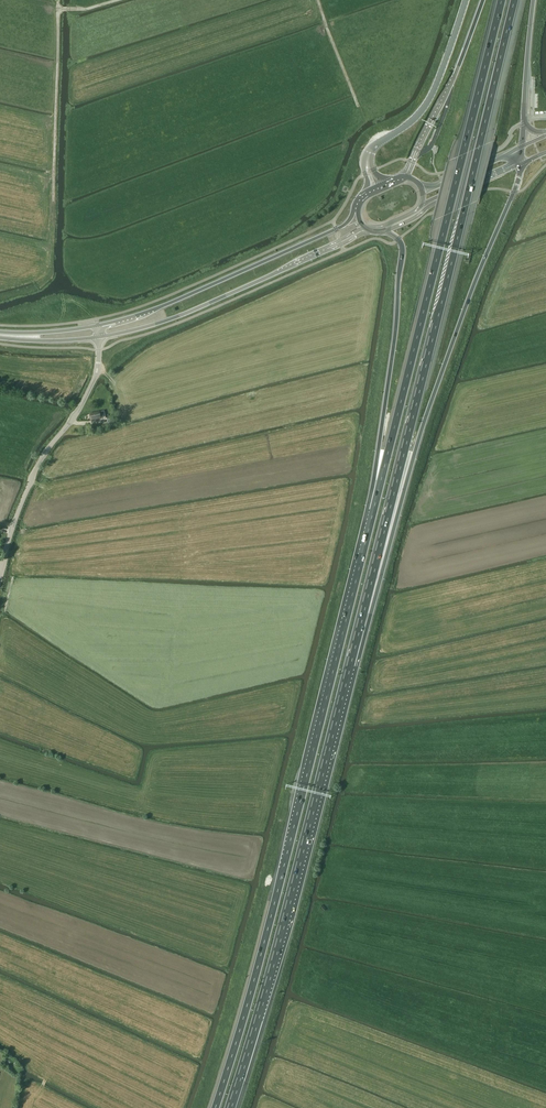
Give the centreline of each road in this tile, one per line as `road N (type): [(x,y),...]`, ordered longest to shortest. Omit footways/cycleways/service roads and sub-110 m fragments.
road 1 (motorway): [(349,664),(514,0)]
road 2 (motorway): [(374,509),(215,1107)]
road 3 (motorway): [(501,0),(374,509)]
road 4 (motorway): [(229,1107),(349,664)]
road 5 (motorway): [(385,549),(522,163)]
road 6 (motorway): [(385,549),(470,353),(545,271)]
road 7 (track): [(51,270),(58,9),(118,0)]
road 8 (primary): [(357,208),(344,225),(241,273),(98,326)]
road 9 (motorway): [(386,231),(401,244),(405,265),(374,509)]
road 10 (unclassified): [(0,580),(34,473),(97,372),(100,337)]
road 11 (primary): [(100,337),(178,317),(329,248)]
road 12 (motorway): [(483,0),(403,177)]
road 13 (tertiary): [(466,0),(423,110),(369,153)]
road 14 (motorway): [(523,124),(533,0)]
road 15 (motorway): [(349,664),(385,549)]

